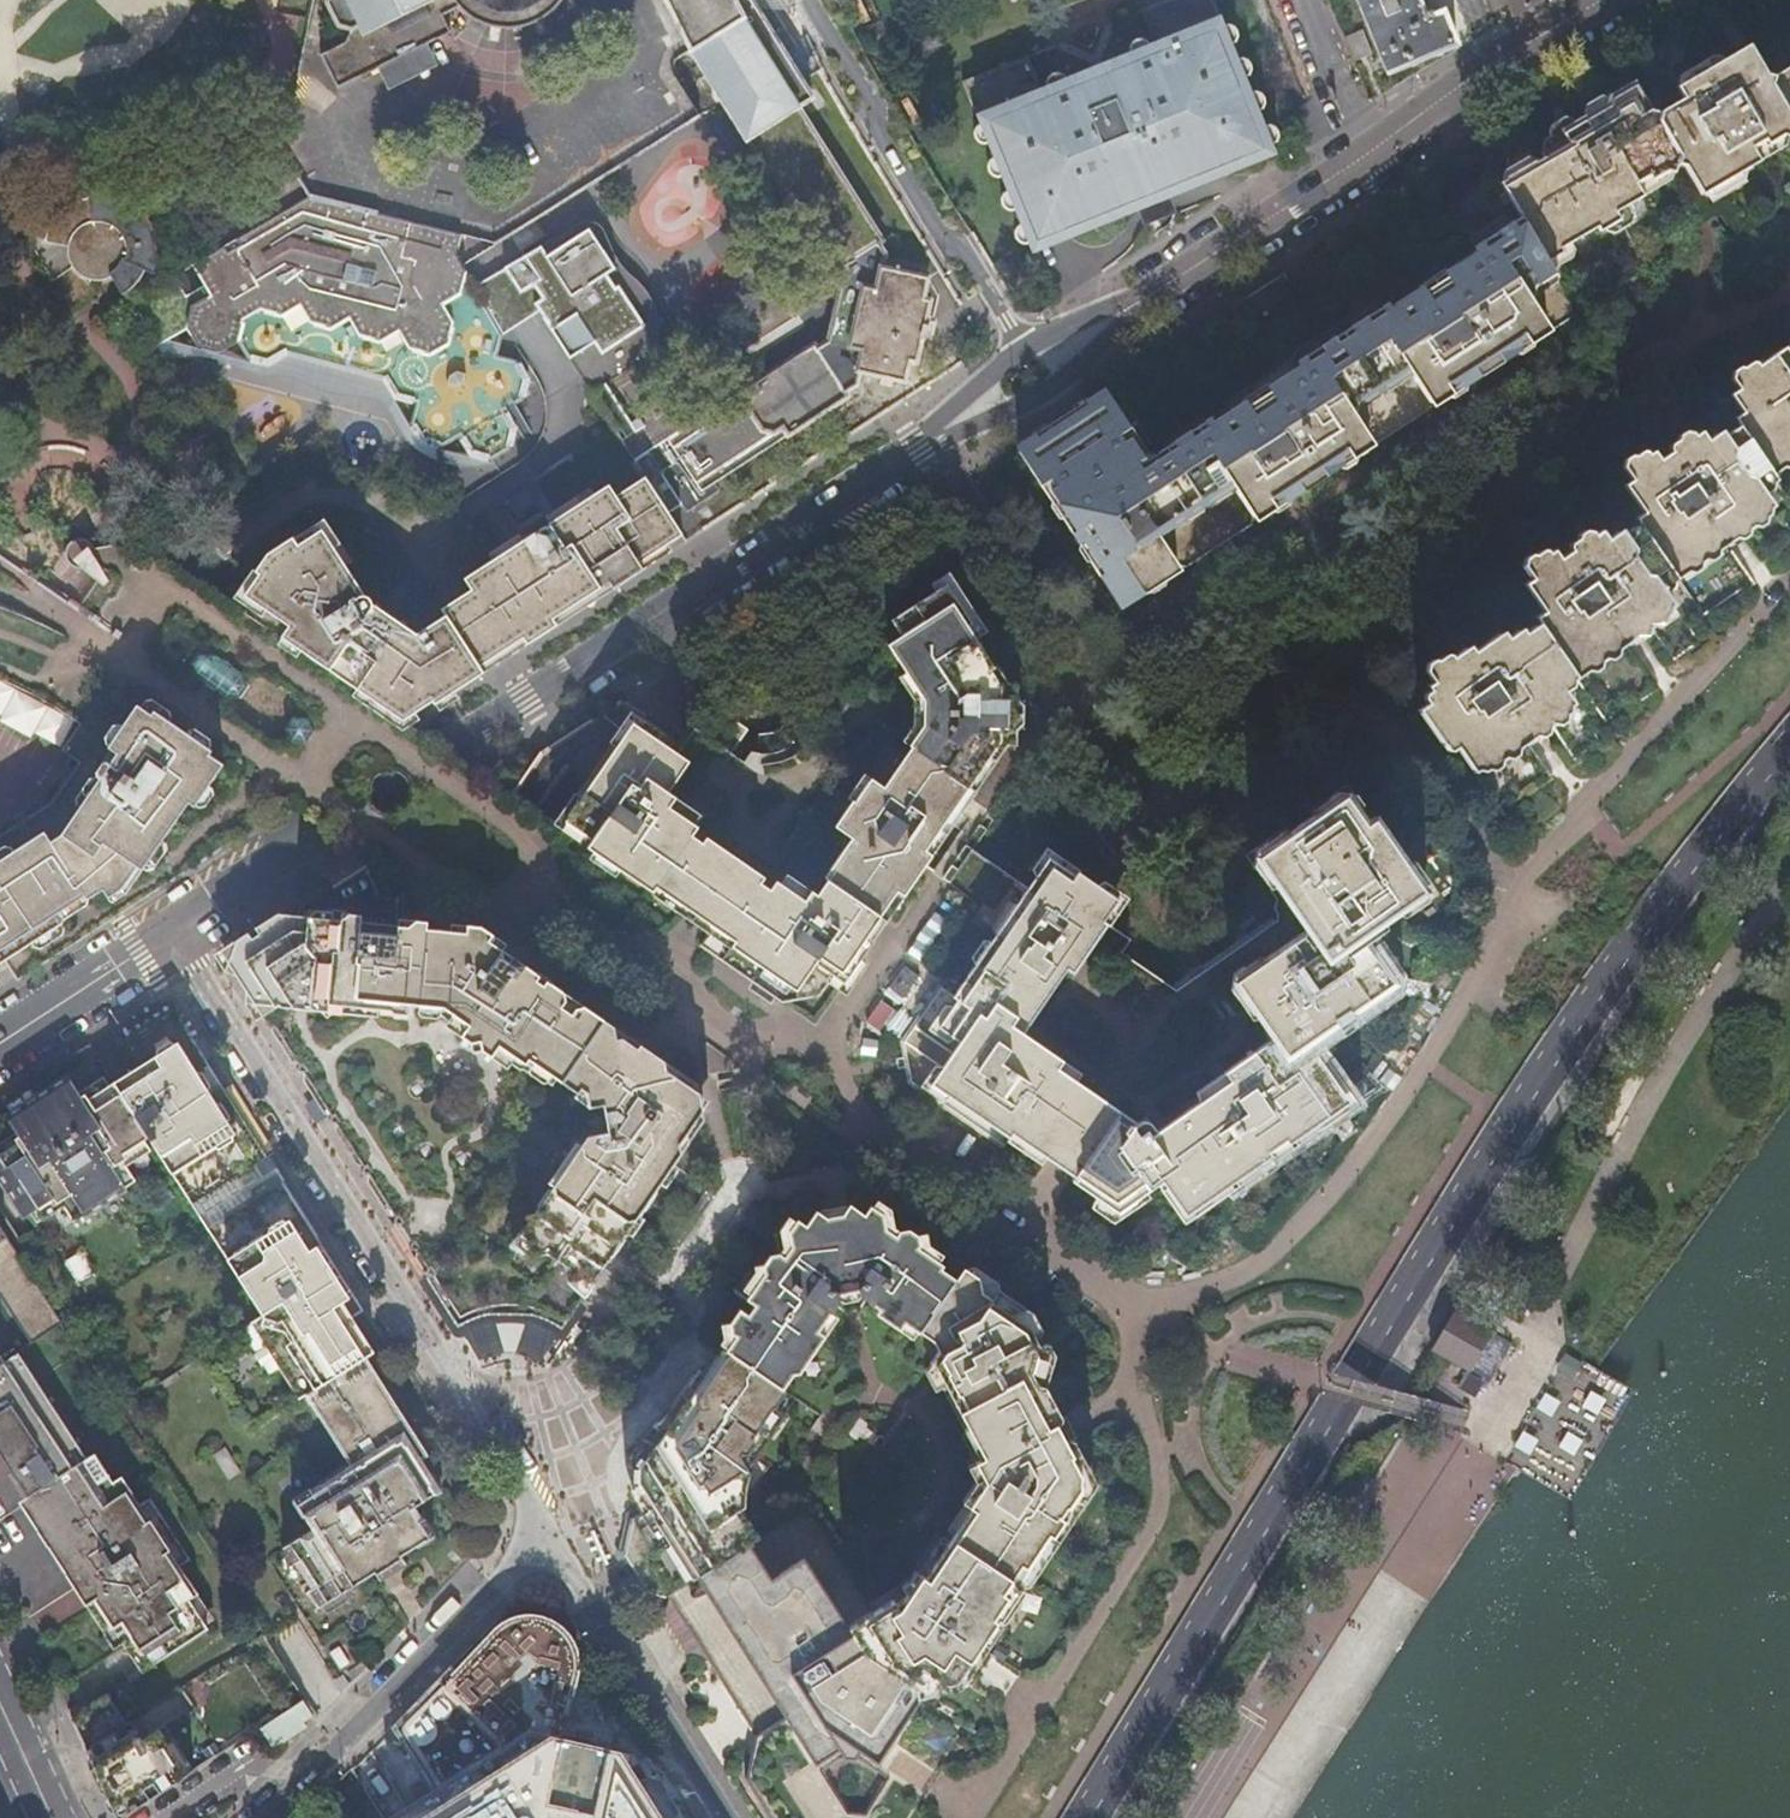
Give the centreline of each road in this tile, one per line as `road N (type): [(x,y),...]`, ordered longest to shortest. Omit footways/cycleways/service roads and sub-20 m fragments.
road 1 (primary): [(1789,659),(1679,792),(1507,1033),(1008,1817)]
road 2 (primary): [(1079,1817),(1545,1069),(1789,748)]
road 3 (tertiary): [(169,934),(930,442)]
road 4 (residential): [(169,934),(545,1530)]
road 5 (tertiary): [(1140,304),(1498,61),(1605,0)]
road 6 (residential): [(809,0),(873,107),(872,126),(1025,352)]
road 7 (residential): [(545,1530),(261,1817)]
road 8 (residential): [(545,1530),(719,1817)]
road 9 (tertiary): [(930,442),(1017,415),(1068,385),(1140,304)]
road 10 (tertiary): [(0,1043),(169,934)]
road 11 (tertiary): [(1025,352),(930,442)]
road 12 (tertiary): [(1140,304),(1025,352)]
road 13 (residential): [(50,1817),(0,1708)]

